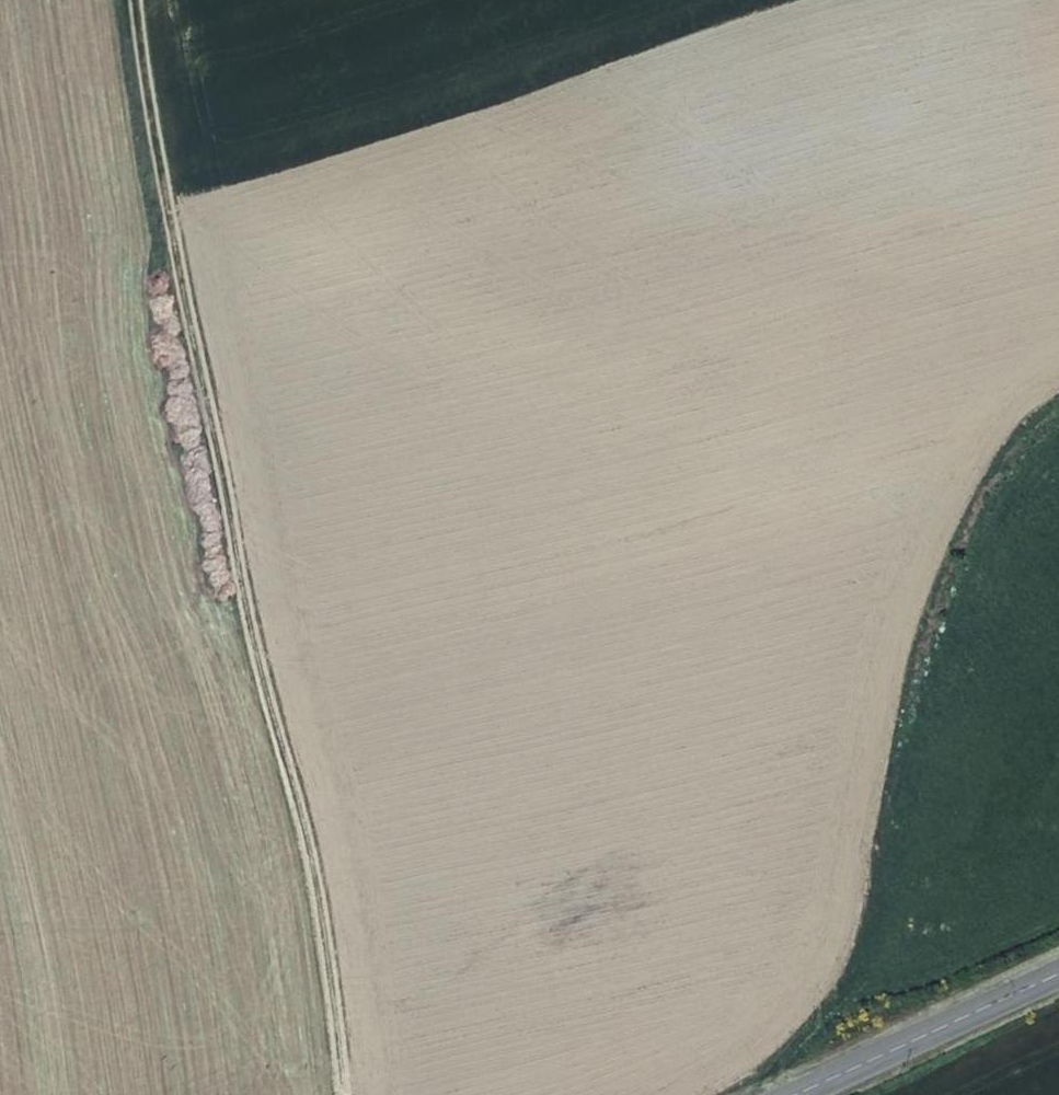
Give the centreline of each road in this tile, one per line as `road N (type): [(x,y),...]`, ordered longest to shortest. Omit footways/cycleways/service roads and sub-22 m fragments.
road 1 (track): [(342,1094),(290,774),(171,228),(136,0)]
road 2 (secondary): [(1058,975),(797,1094)]

